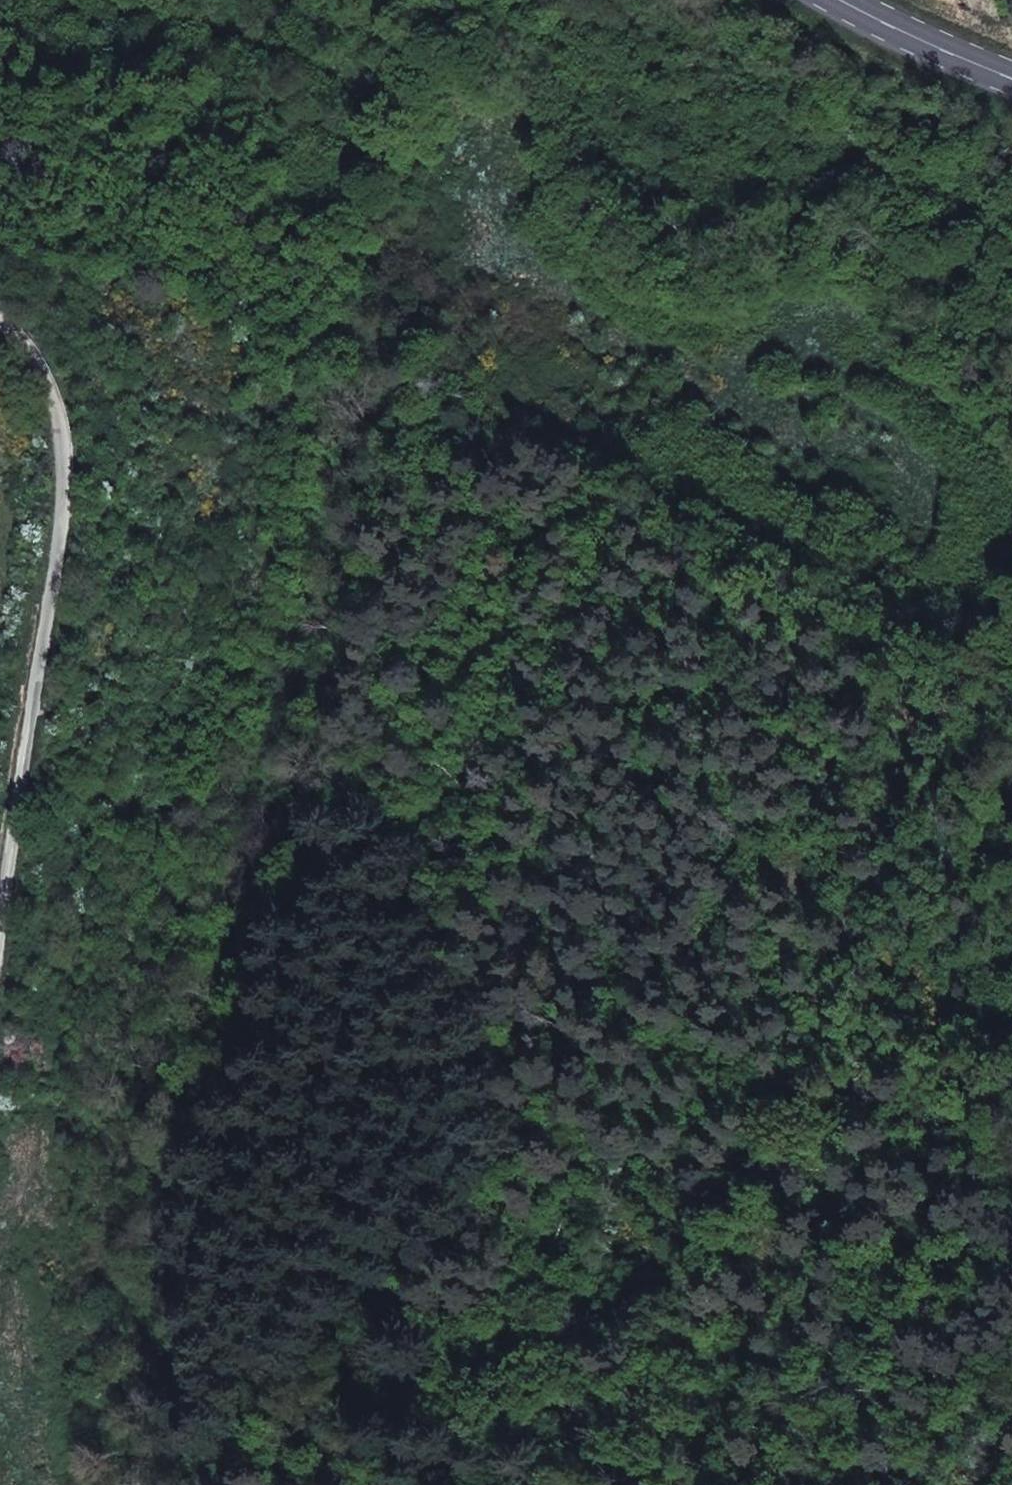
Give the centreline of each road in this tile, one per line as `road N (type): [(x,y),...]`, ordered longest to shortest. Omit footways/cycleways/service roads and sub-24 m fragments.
road 1 (unclassified): [(0,326),(27,351),(57,422),(62,488),(0,907)]
road 2 (secondary): [(1011,77),(843,0)]

